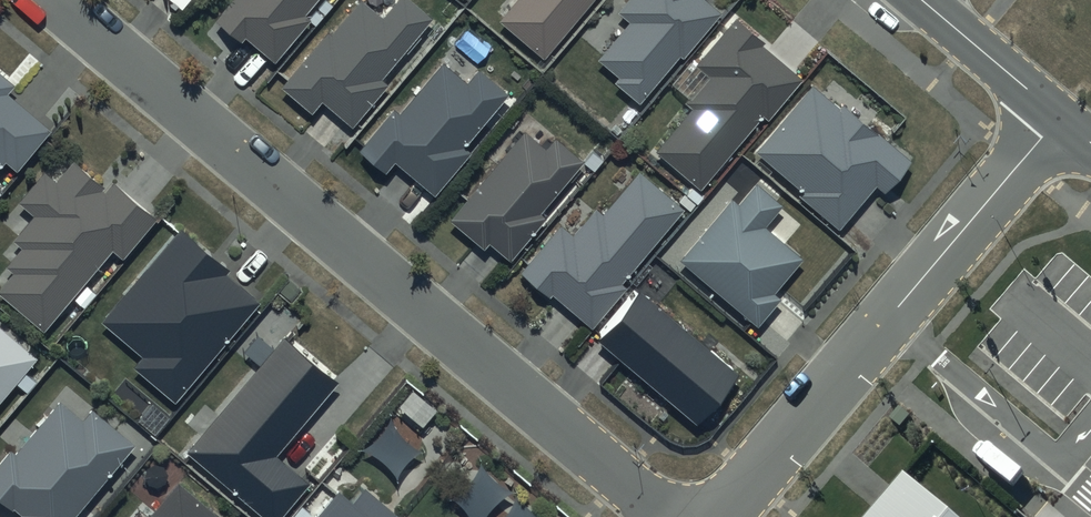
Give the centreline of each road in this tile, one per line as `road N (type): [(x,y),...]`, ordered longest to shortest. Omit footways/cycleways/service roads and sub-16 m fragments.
road 1 (residential): [(668,516),(54,0)]
road 2 (residential): [(1060,120),(718,516)]
road 3 (unclassified): [(919,0),(1060,120)]

